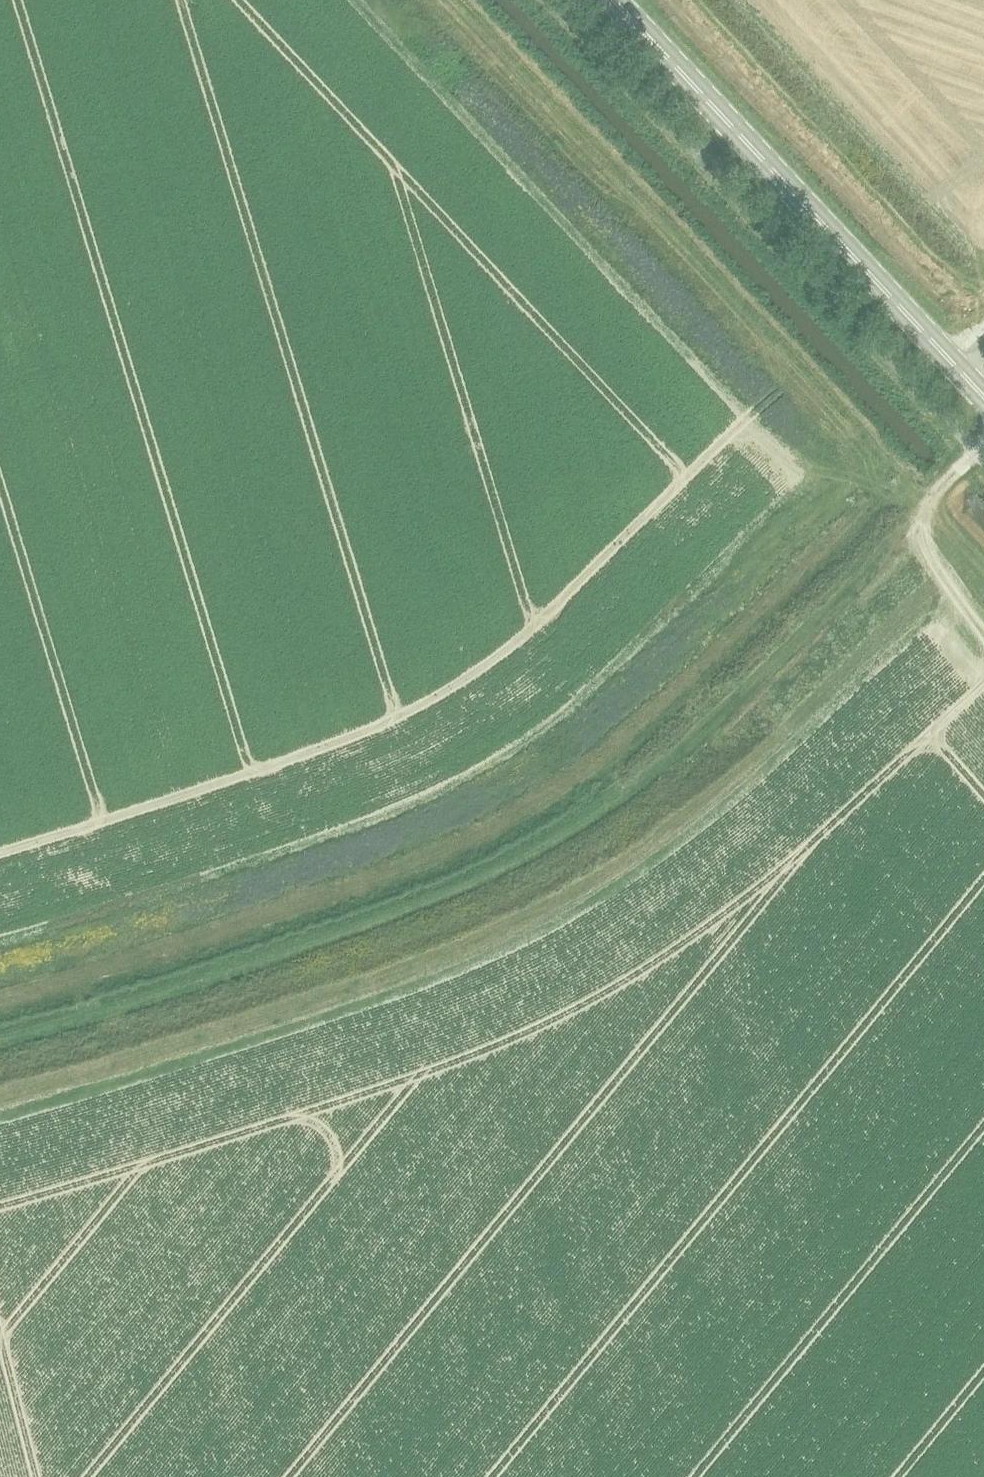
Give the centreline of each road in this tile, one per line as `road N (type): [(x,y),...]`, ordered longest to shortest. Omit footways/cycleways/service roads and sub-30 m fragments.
road 1 (secondary): [(983,396),(614,0)]

